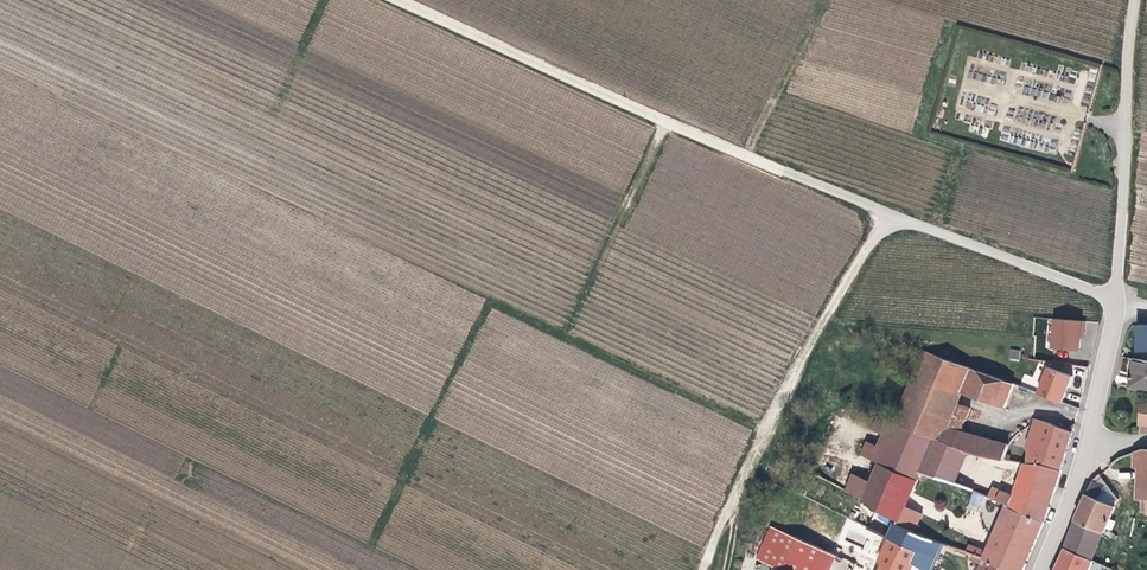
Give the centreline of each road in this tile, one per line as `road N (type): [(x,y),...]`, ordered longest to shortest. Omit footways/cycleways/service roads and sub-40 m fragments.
road 1 (unclassified): [(1110,305),(784,172),(404,0)]
road 2 (track): [(887,216),(761,418),(697,569)]
road 3 (unclassified): [(1110,305),(1122,231),(1124,42),(1132,0)]
road 4 (unclassified): [(1084,443),(1110,305)]
road 5 (unclassified): [(1037,569),(1084,443)]

